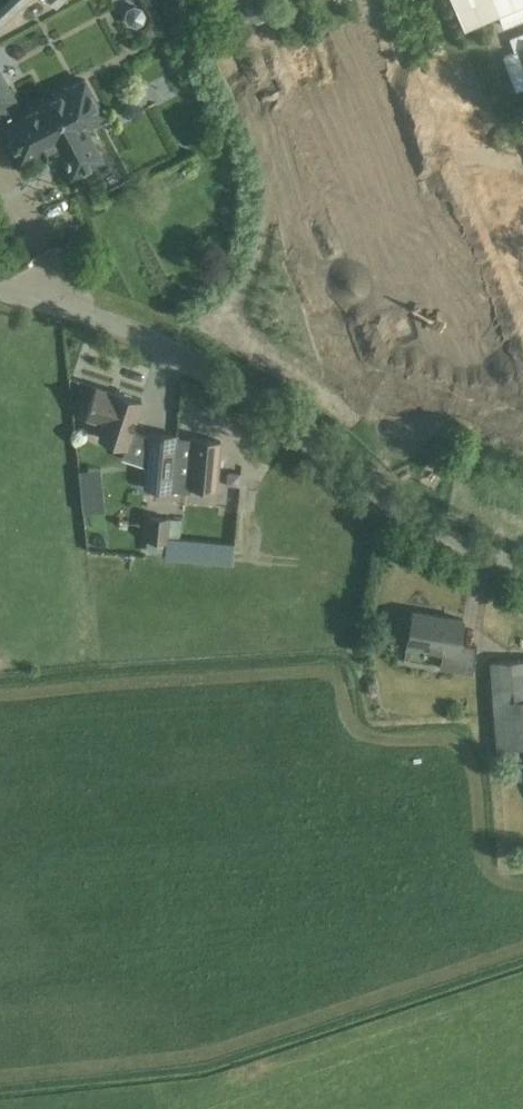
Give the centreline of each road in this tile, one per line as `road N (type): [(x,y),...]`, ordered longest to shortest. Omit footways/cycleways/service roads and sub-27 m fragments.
road 1 (tertiary): [(0,293),(123,328),(176,355),(438,532),(522,569)]

